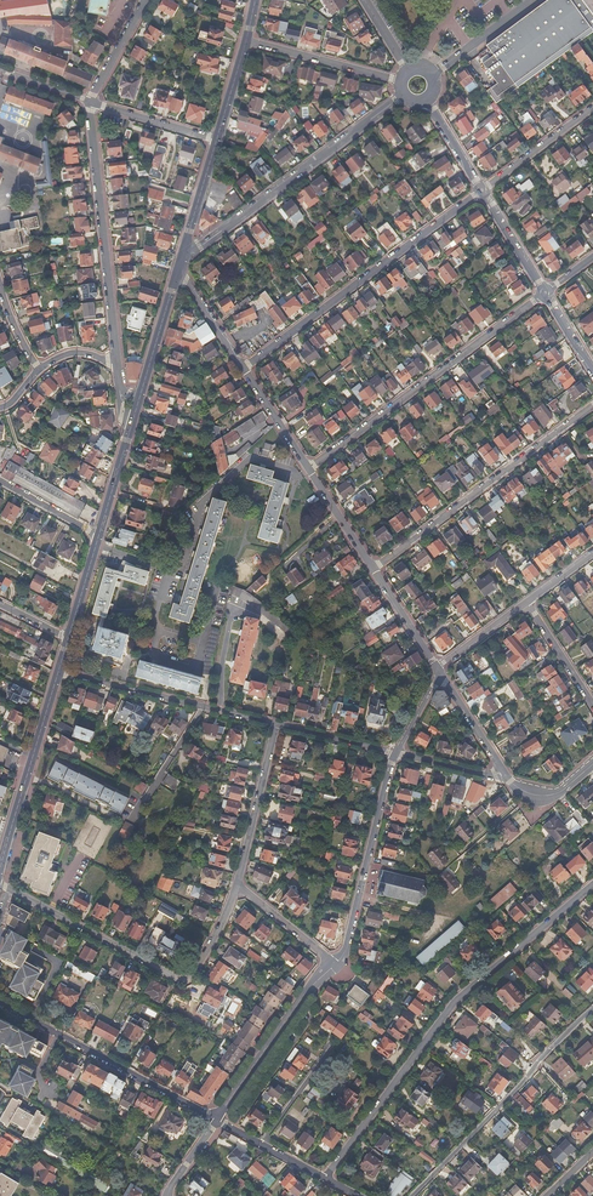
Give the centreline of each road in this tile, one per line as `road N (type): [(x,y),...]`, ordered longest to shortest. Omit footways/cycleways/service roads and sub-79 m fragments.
road 1 (residential): [(325,1177),(454,1002),(592,884)]
road 2 (residential): [(237,886),(185,983),(0,885)]
road 3 (residential): [(482,190),(243,368)]
road 4 (residential): [(545,292),(310,469)]
road 5 (tertiary): [(403,96),(178,267)]
road 6 (residential): [(592,405),(375,570)]
road 7 (residential): [(117,364),(90,102)]
road 8 (residential): [(413,1195),(529,1076),(533,1062),(592,1008)]
road 9 (tertiary): [(217,1120),(0,1001)]
road 10 (residential): [(58,671),(278,721)]
road 11 (secondary): [(132,424),(67,638)]
road 12 (residential): [(396,753),(336,964)]
road 13 (secondary): [(58,671),(0,870)]
road 14 (residential): [(336,964),(319,976),(217,1120)]
road 15 (residential): [(278,721),(237,886)]
road 16 (residential): [(246,41),(400,84)]
road 17 (secondary): [(178,267),(138,401)]
road 18 (residential): [(482,190),(592,107)]
road 19 (secondary): [(217,139),(178,267)]
road 20 (residential): [(217,139),(90,102)]
road 21 (residential): [(237,886),(336,964)]
road 22 (residential): [(506,775),(438,669)]
road 23 (tertiary): [(533,0),(433,76)]
road 24 (residential): [(278,721),(396,753)]
road 25 (tertiary): [(325,1177),(217,1120)]
road 26 (residential): [(592,705),(527,602)]
road 27 (residential): [(310,469),(243,368)]
road 28 (residential): [(375,570),(310,469)]
road 29 (residential): [(243,368),(178,267)]

